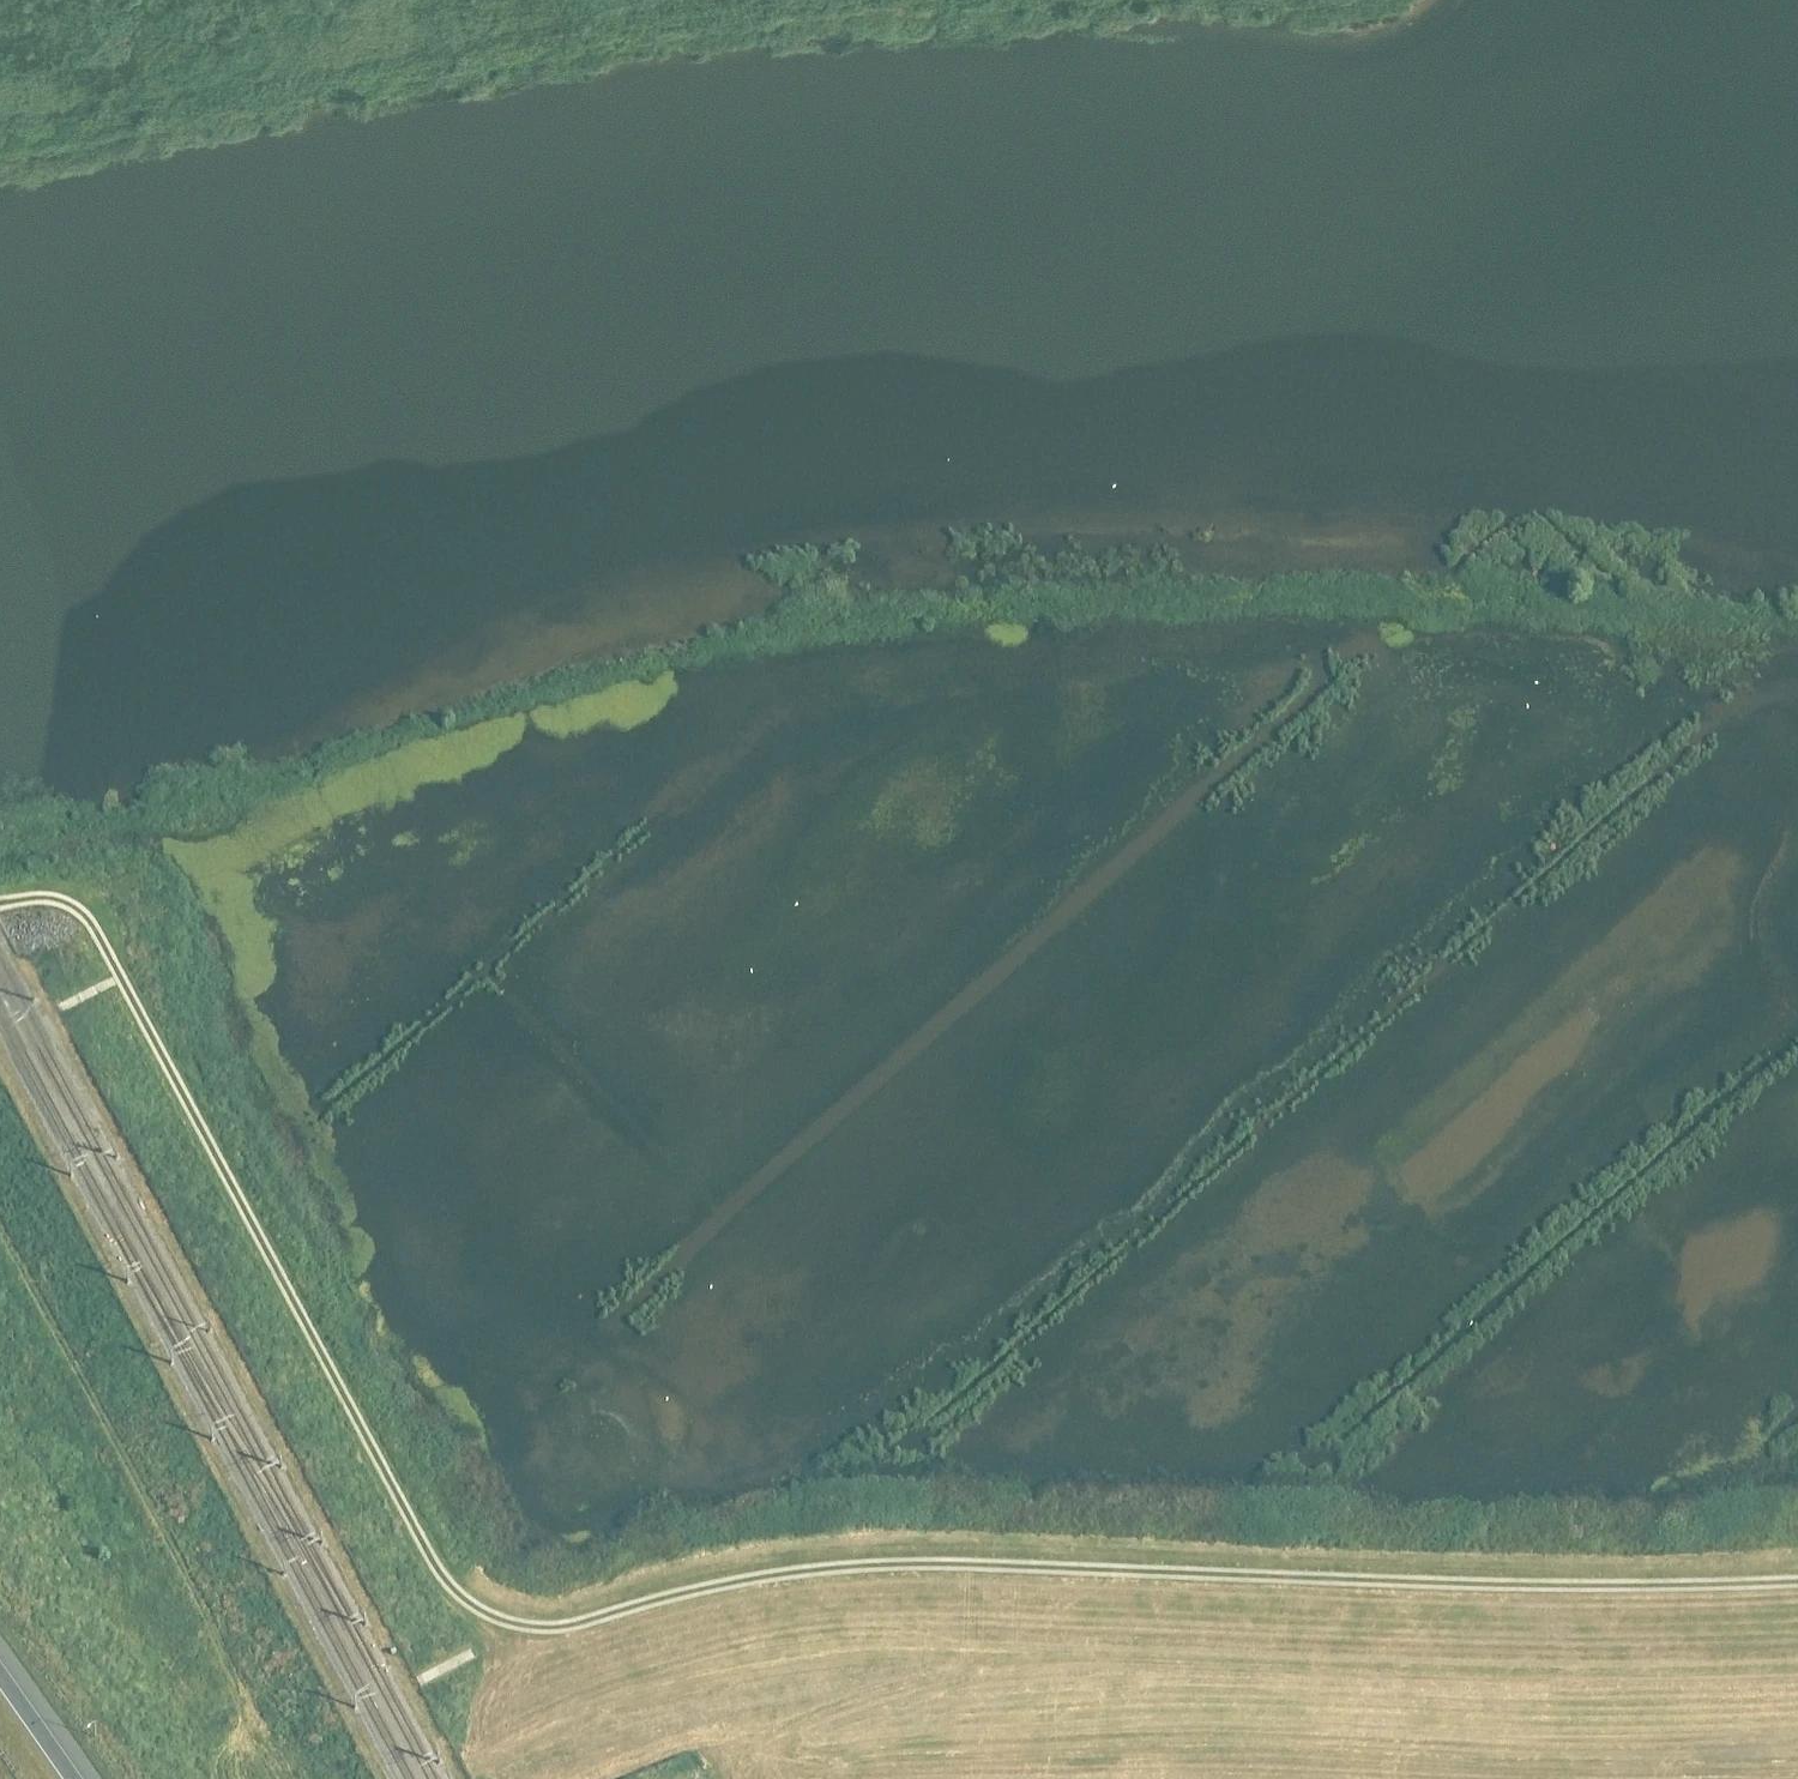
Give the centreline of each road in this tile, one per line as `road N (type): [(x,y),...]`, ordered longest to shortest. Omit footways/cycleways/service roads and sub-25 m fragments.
road 1 (track): [(467,1766),(652,1690),(823,1654),(918,1649),(1578,1671),(1797,1666)]
road 2 (track): [(699,1778),(727,1754),(822,1713),(1033,1653)]

